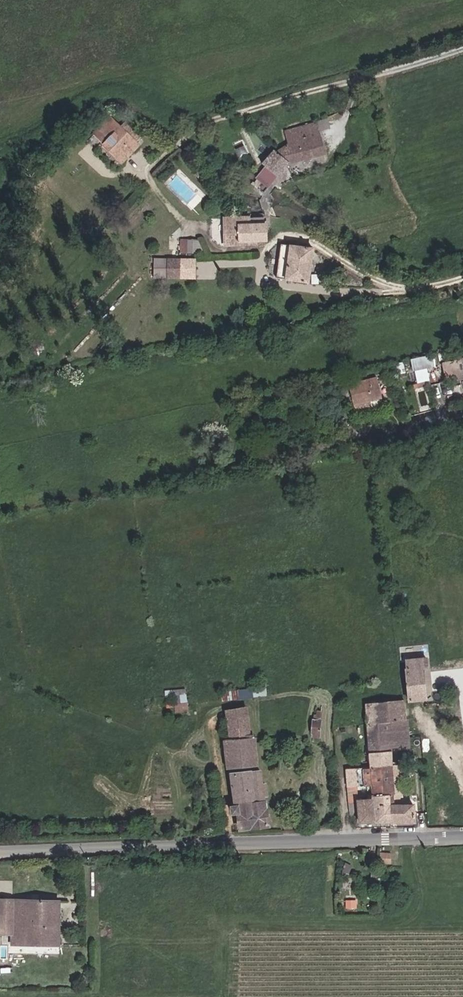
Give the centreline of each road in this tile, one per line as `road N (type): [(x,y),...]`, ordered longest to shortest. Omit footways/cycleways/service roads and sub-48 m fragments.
road 1 (unclassified): [(0,854),(462,836)]

